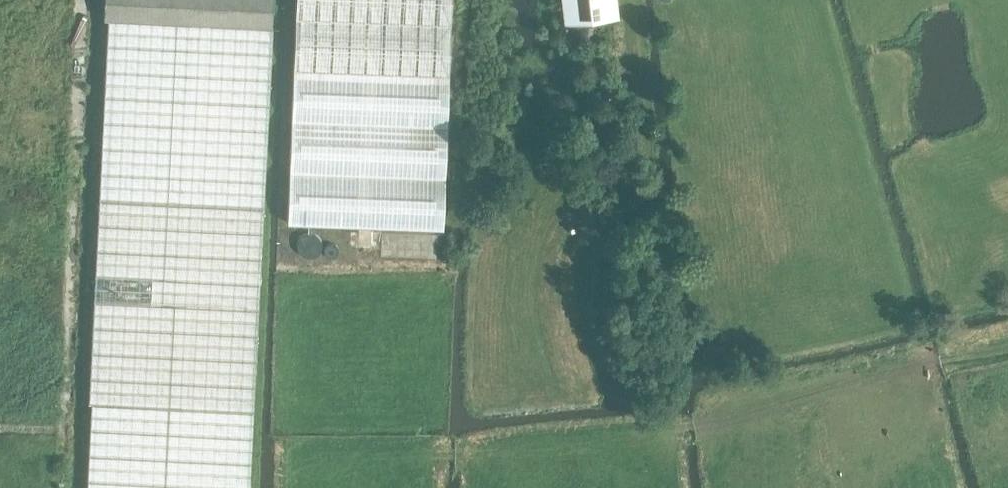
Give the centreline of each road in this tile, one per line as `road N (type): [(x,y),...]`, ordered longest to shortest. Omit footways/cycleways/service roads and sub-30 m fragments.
road 1 (track): [(58,487),(79,0)]
road 2 (track): [(1007,347),(698,426)]

